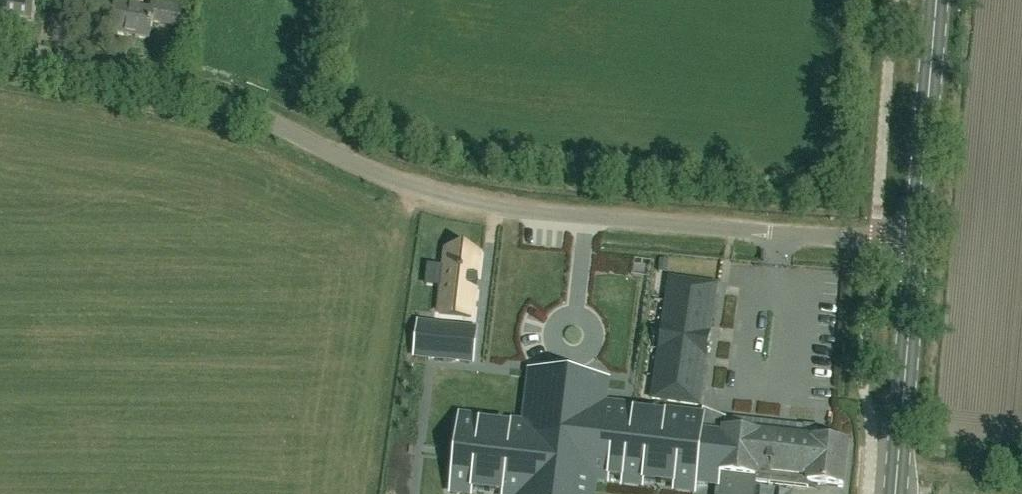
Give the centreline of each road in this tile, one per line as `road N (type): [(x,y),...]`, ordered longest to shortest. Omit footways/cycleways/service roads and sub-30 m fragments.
road 1 (unclassified): [(917,247),(514,219),(391,191),(193,106),(0,73)]
road 2 (secondary): [(917,247),(938,0)]
road 3 (secondary): [(897,493),(917,247)]

